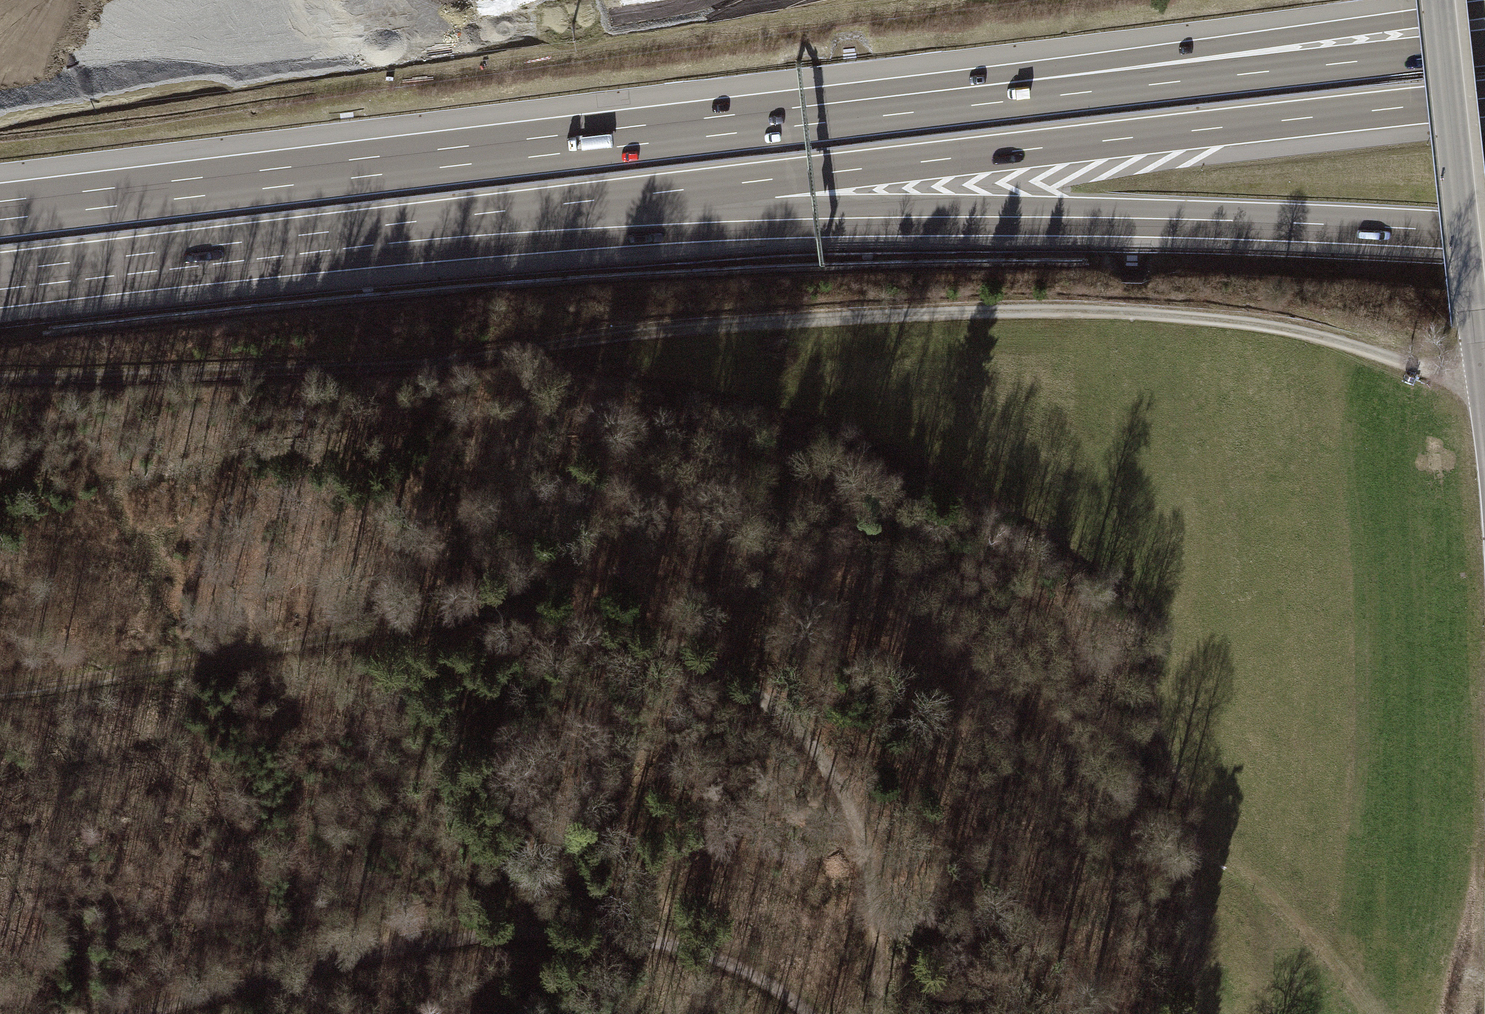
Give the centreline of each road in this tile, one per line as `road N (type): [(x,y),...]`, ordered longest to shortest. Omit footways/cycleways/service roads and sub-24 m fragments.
road 1 (unclassified): [(0,381),(1102,314),(1334,341),(1484,395)]
road 2 (track): [(878,1013),(865,841),(812,743),(756,687),(675,646),(566,624),(453,619),(0,696)]
road 3 (motorway): [(384,225),(1484,98)]
road 4 (motorway): [(384,225),(1076,218),(1484,232)]
road 5 (motorway): [(793,126),(0,220)]
road 6 (track): [(133,1013),(464,939),(585,928),(692,946),(788,994),(809,1013)]
road 7 (motorway): [(1484,10),(897,98),(793,126)]
road 8 (motorway): [(1484,47),(793,126)]
road 9 (motorway): [(0,271),(384,225)]
road 10 (residential): [(1477,329),(1443,0)]
road 11 (track): [(1241,871),(1376,1013)]

